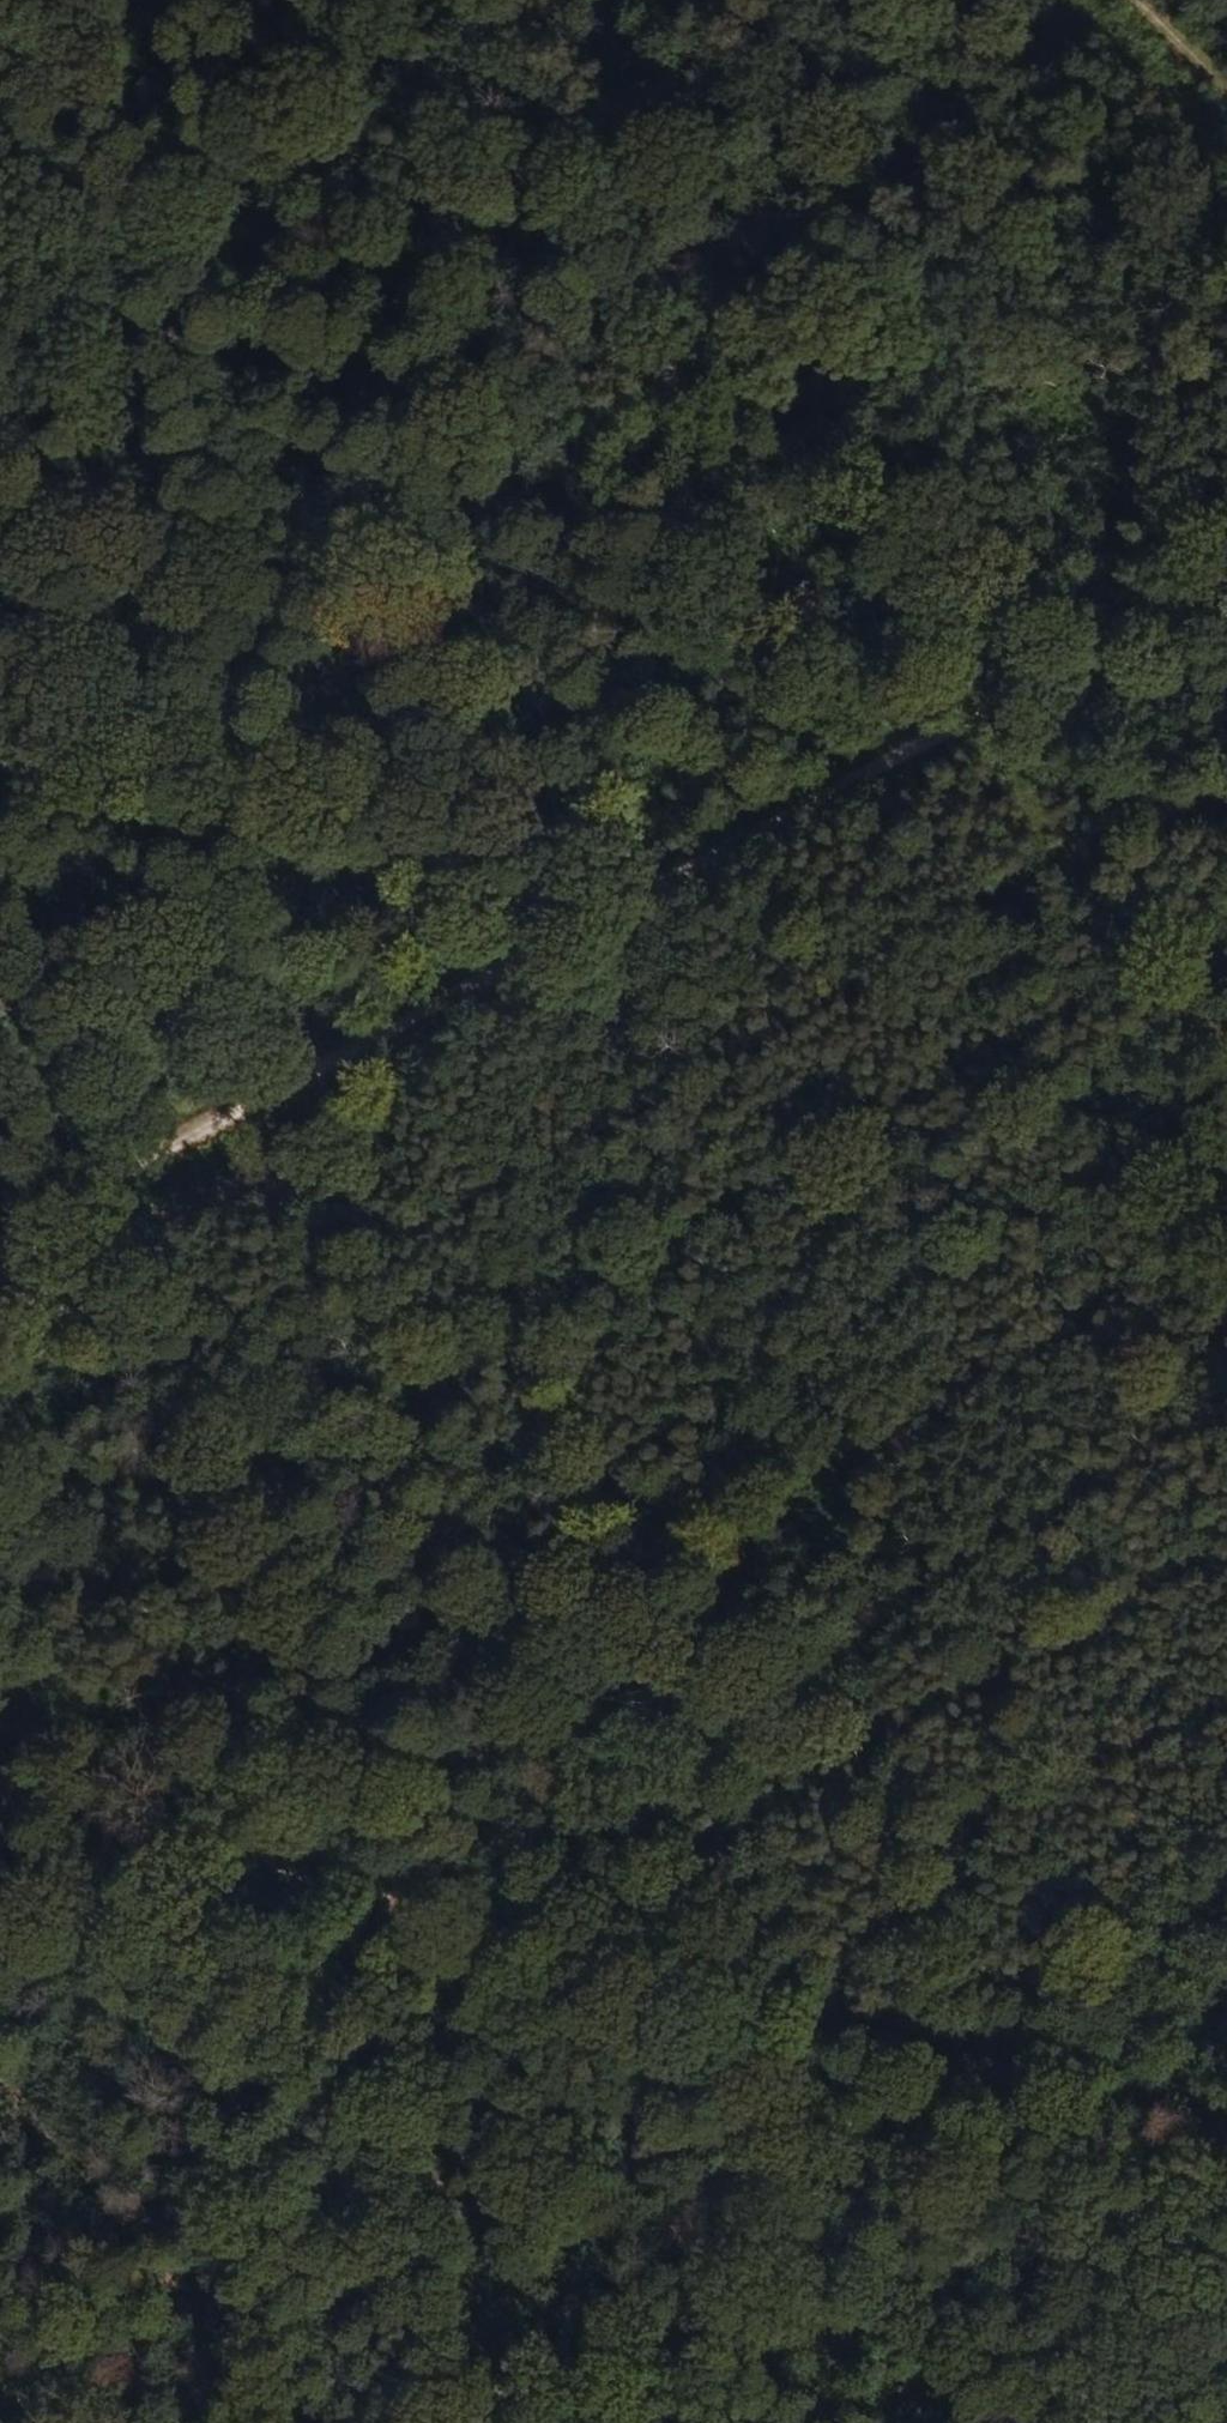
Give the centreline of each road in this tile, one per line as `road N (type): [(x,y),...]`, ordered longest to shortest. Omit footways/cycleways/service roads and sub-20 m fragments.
road 1 (track): [(0,1239),(1226,590)]
road 2 (track): [(0,1816),(1226,2141)]

